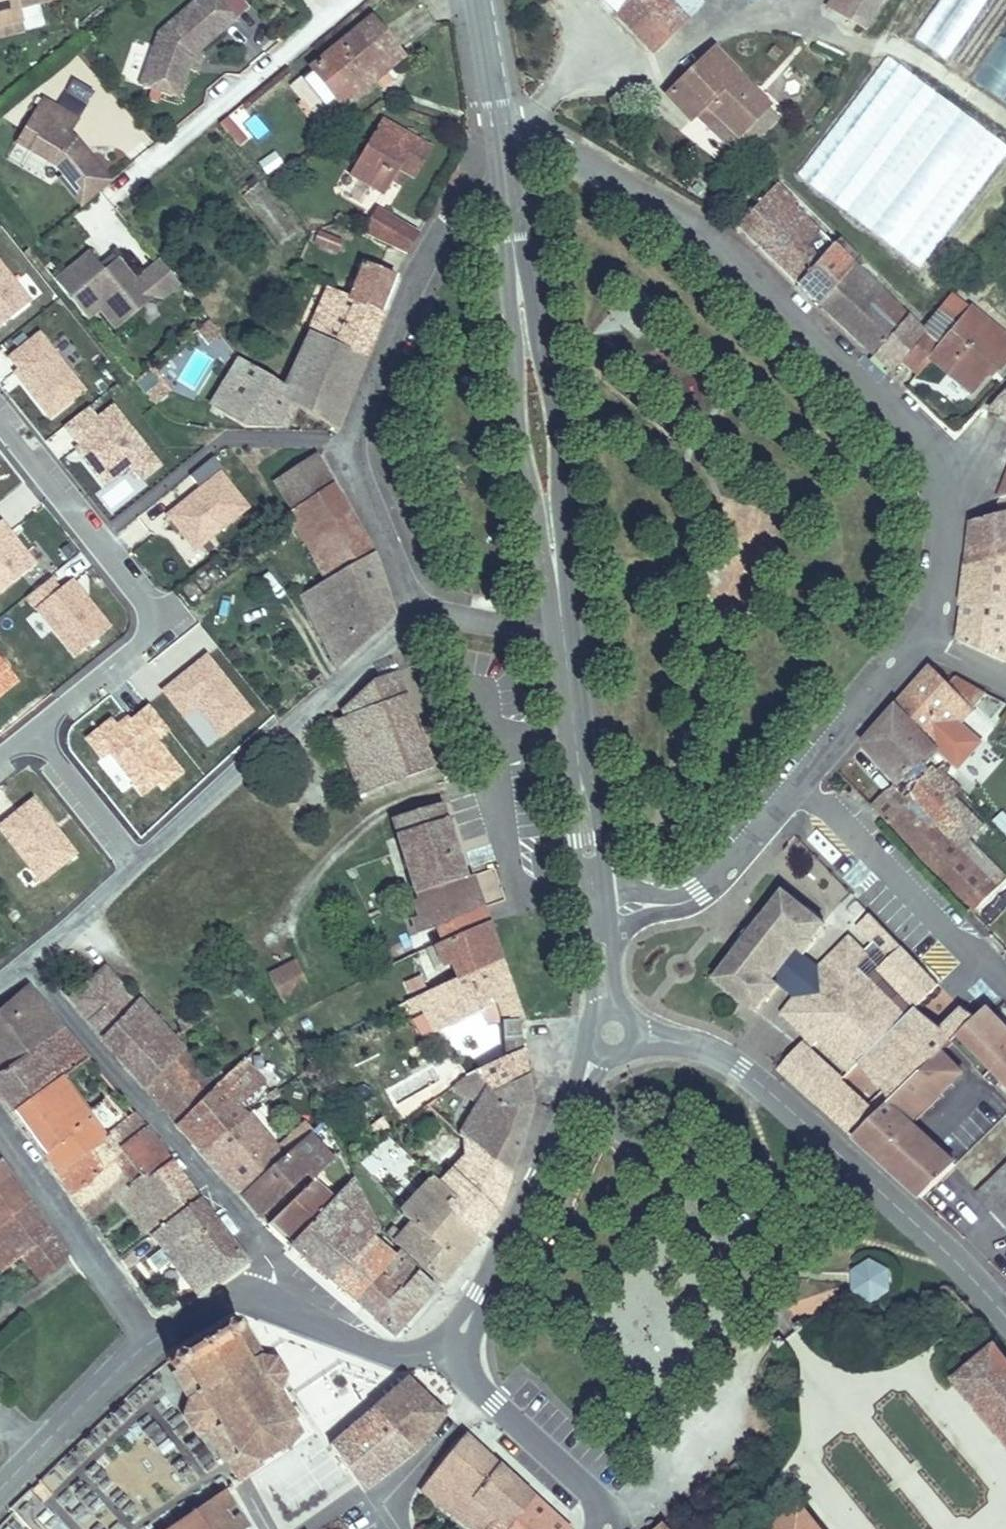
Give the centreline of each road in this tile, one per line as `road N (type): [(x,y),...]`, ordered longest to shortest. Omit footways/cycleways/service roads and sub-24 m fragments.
road 1 (residential): [(906,653),(929,605),(943,528),(944,489),(931,449),(678,221),(552,146),(500,142)]
road 2 (tertiary): [(1005,1318),(952,1259),(740,1068),(706,1050),(611,1034)]
road 3 (residential): [(425,617),(362,474),(360,434),(436,242),(454,217),(508,199)]
road 4 (residential): [(36,736),(172,621),(0,409)]
road 5 (residential): [(271,1303),(272,1266),(28,963)]
road 6 (residential): [(594,910),(670,906),(700,895),(906,653)]
road 7 (residential): [(140,861),(425,617)]
road 8 (tertiary): [(561,626),(553,405),(515,257)]
road 9 (tertiary): [(515,257),(517,409),(561,626)]
road 10 (tertiary): [(611,1034),(453,1348)]
road 11 (tertiary): [(594,910),(561,626)]
road 12 (residential): [(150,1342),(0,1132)]
road 13 (unclassified): [(0,1490),(150,1342)]
road 14 (unclassified): [(271,1303),(378,1353),(453,1348)]
road 15 (tertiary): [(607,1528),(588,1491),(483,1394)]
road 16 (residential): [(140,861),(36,736)]
road 17 (residential): [(28,963),(140,861)]
road 18 (residential): [(384,1501),(483,1394)]
road 19 (tertiary): [(500,142),(476,0)]
road 20 (residential): [(561,626),(425,617)]
road 21 (unclassified): [(150,1342),(223,1302),(271,1303)]
road 22 (tertiary): [(611,1034),(594,910)]

